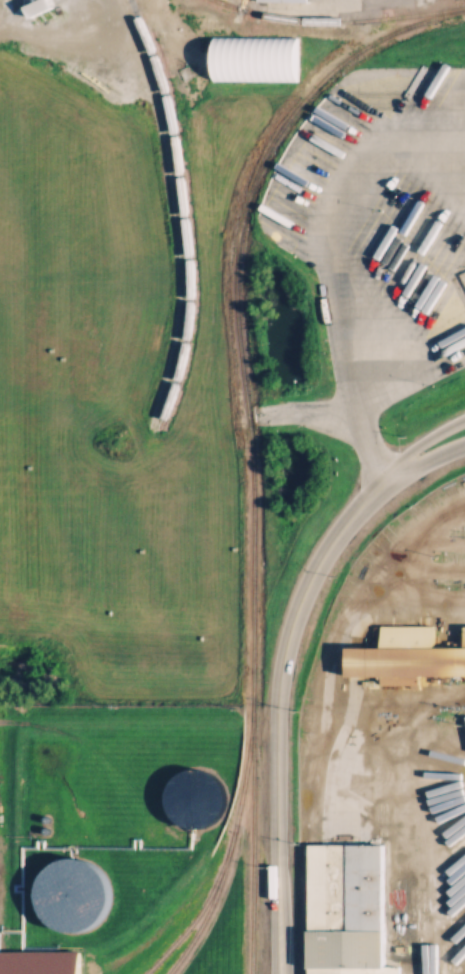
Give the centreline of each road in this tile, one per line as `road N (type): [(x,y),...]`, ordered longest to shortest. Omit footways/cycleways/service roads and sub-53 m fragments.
road 1 (residential): [(274,973),(271,727),(293,609)]
road 2 (secondary): [(464,422),(374,485),(329,539),(293,609)]
road 3 (secondary): [(293,609),(379,501),(464,454)]

